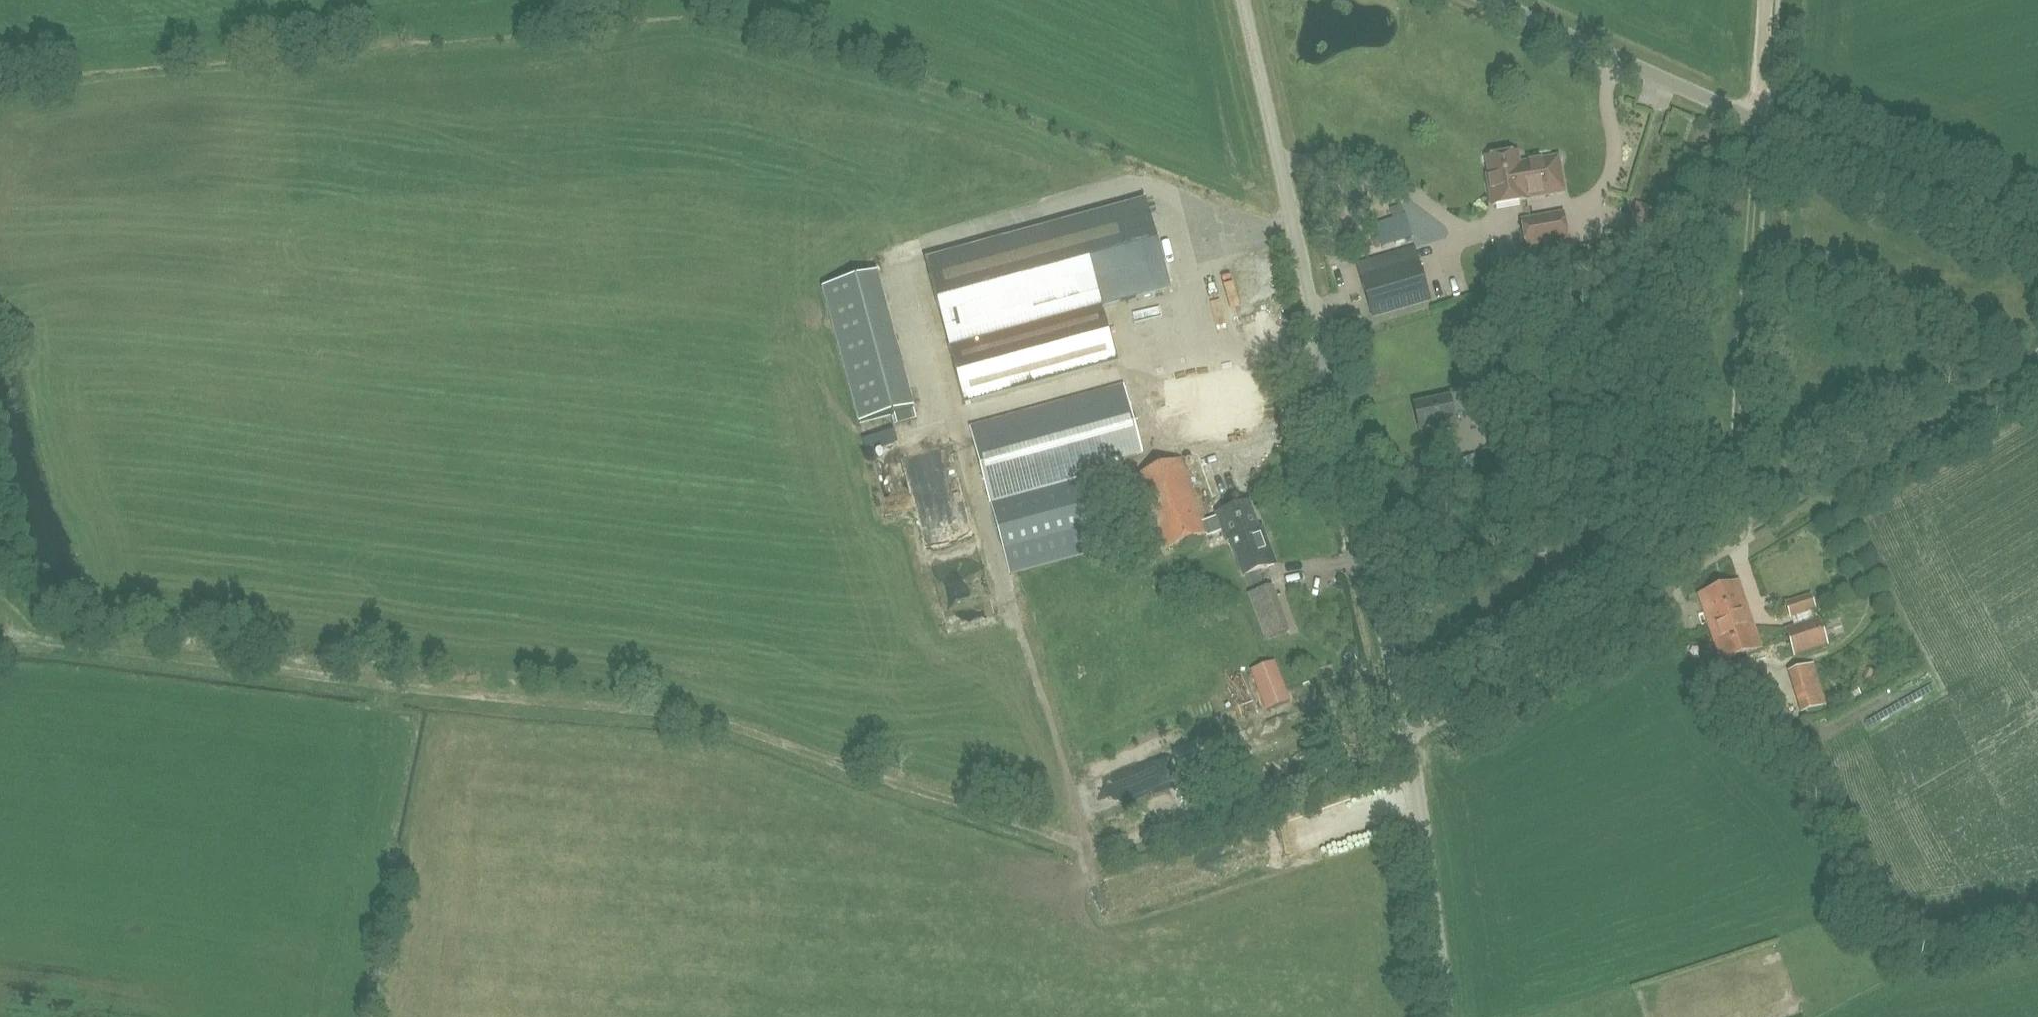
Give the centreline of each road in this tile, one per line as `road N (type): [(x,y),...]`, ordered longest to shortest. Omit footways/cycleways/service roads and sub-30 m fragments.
road 1 (track): [(0,647),(26,643),(679,713),(1092,848),(1414,752)]
road 2 (unclassified): [(1446,1016),(1408,720),(1375,601),(1246,0)]
road 3 (track): [(1408,720),(1751,525),(2037,342)]
road 4 (unclassified): [(2037,246),(1497,0)]
road 5 (track): [(1734,535),(1766,0)]

